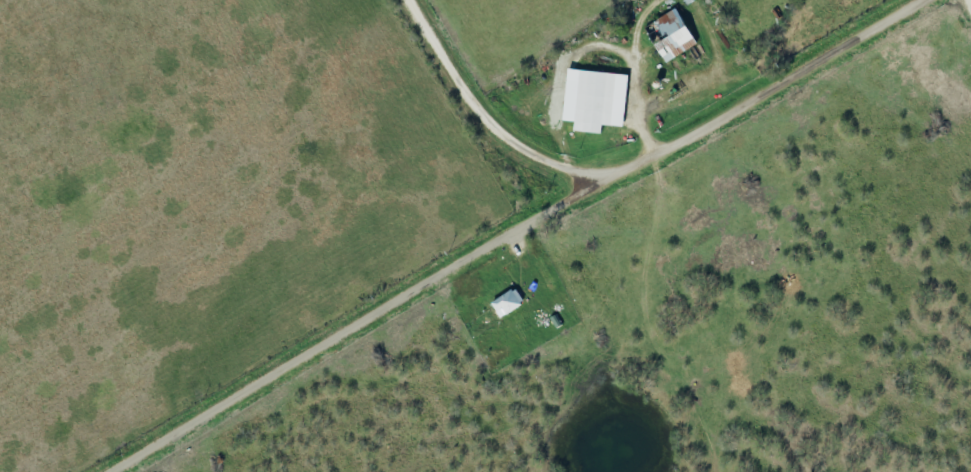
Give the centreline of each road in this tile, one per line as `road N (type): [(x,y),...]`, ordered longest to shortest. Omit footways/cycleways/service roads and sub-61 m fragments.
road 1 (residential): [(121,471),(933,0)]
road 2 (residential): [(420,0),(501,124),(534,152),(610,183)]

